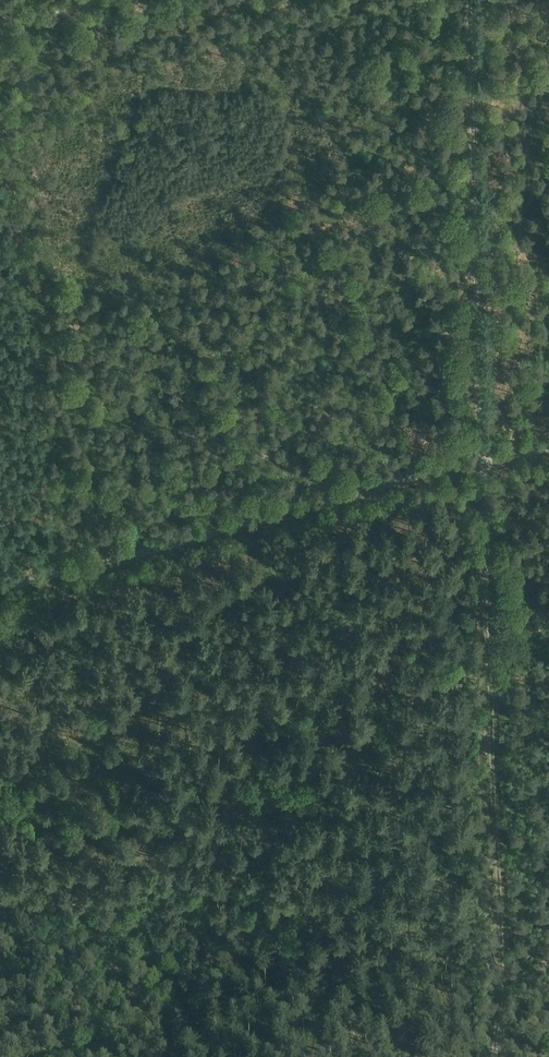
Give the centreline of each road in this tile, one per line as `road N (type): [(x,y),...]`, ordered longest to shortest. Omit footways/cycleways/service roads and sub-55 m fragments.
road 1 (track): [(470,0),(497,1056)]
road 2 (track): [(548,449),(0,590)]

